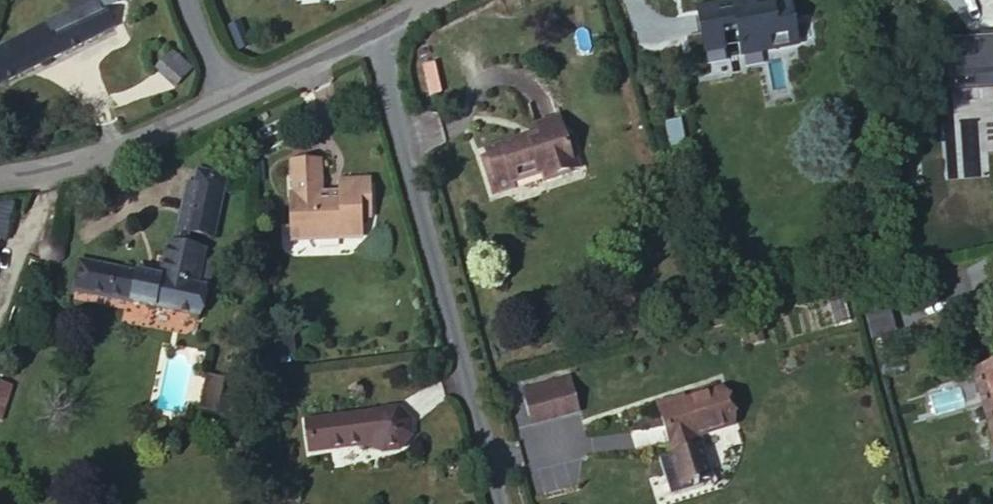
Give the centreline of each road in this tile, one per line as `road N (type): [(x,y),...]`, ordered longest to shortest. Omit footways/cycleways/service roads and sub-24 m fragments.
road 1 (residential): [(380,31),(498,503)]
road 2 (residential): [(234,106),(65,163),(0,168)]
road 3 (residential): [(380,31),(234,106)]

